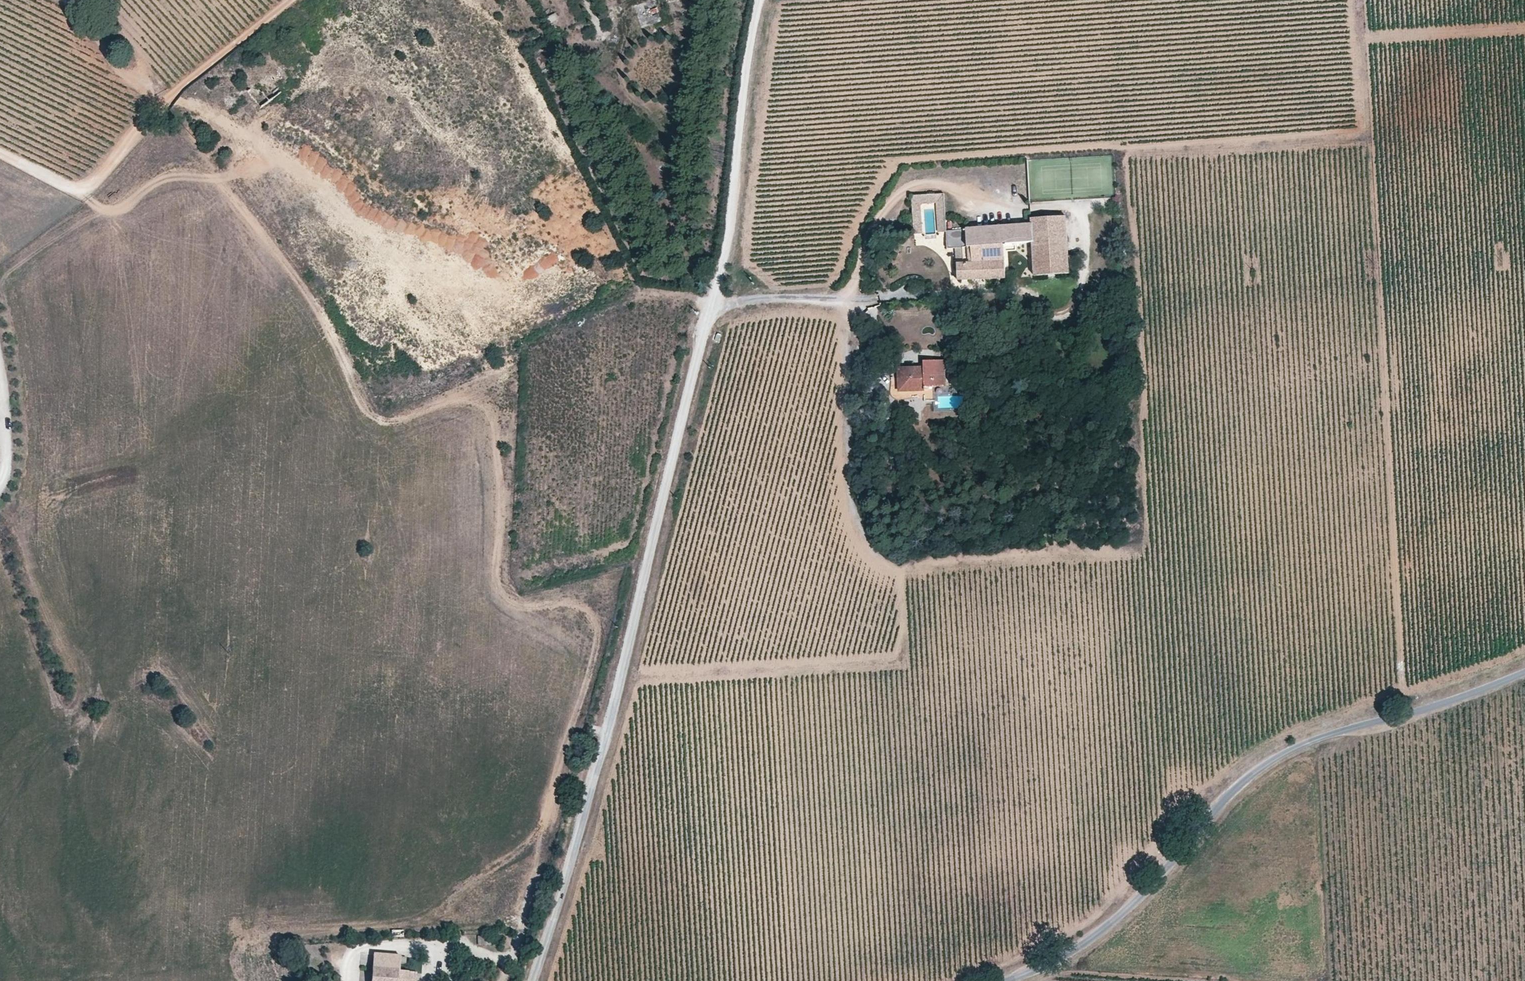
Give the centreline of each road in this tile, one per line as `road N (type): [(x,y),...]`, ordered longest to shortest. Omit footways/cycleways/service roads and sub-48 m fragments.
road 1 (unclassified): [(528,980),(714,296),(758,0)]
road 2 (unclassified): [(1524,670),(1277,755),(1212,810),(1102,930),(1005,980)]
road 3 (track): [(0,154),(84,192),(209,64),(291,0)]

